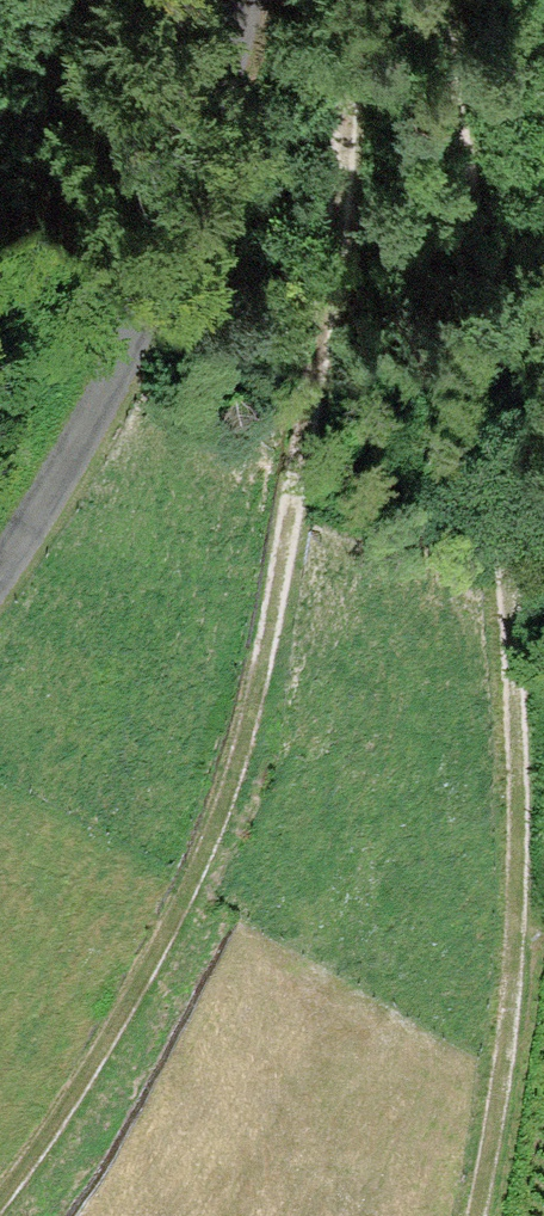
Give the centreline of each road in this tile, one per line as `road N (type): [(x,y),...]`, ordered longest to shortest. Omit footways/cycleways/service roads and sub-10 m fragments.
road 1 (track): [(0,1184),(100,1032),(190,861),(242,734),(310,410),(342,0)]
road 2 (track): [(422,0),(486,378),(499,957),(481,1147),(463,1215)]
road 3 (track): [(89,393),(189,167),(241,0)]
road 4 (track): [(89,393),(0,540)]

